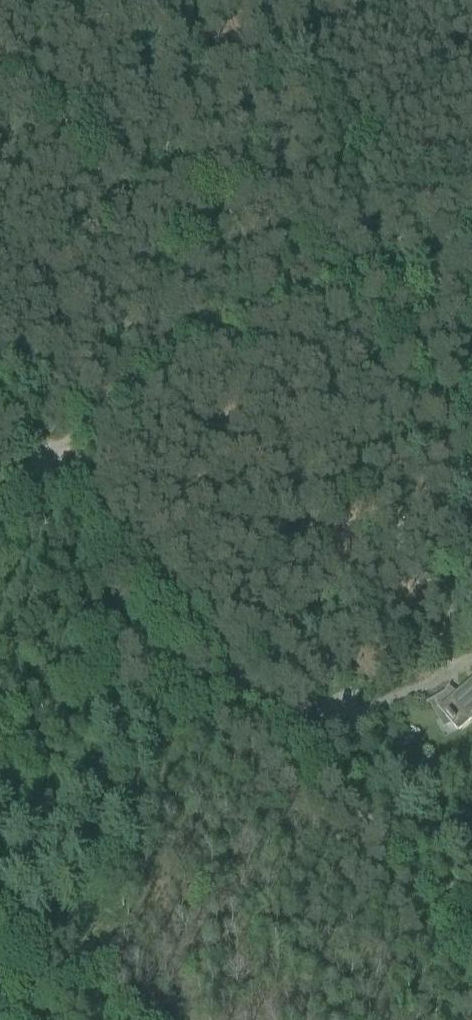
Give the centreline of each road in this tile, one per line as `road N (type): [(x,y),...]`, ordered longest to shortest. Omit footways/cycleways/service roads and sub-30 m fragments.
road 1 (unclassified): [(471,941),(50,459)]
road 2 (unclassified): [(50,459),(223,332),(399,267)]

